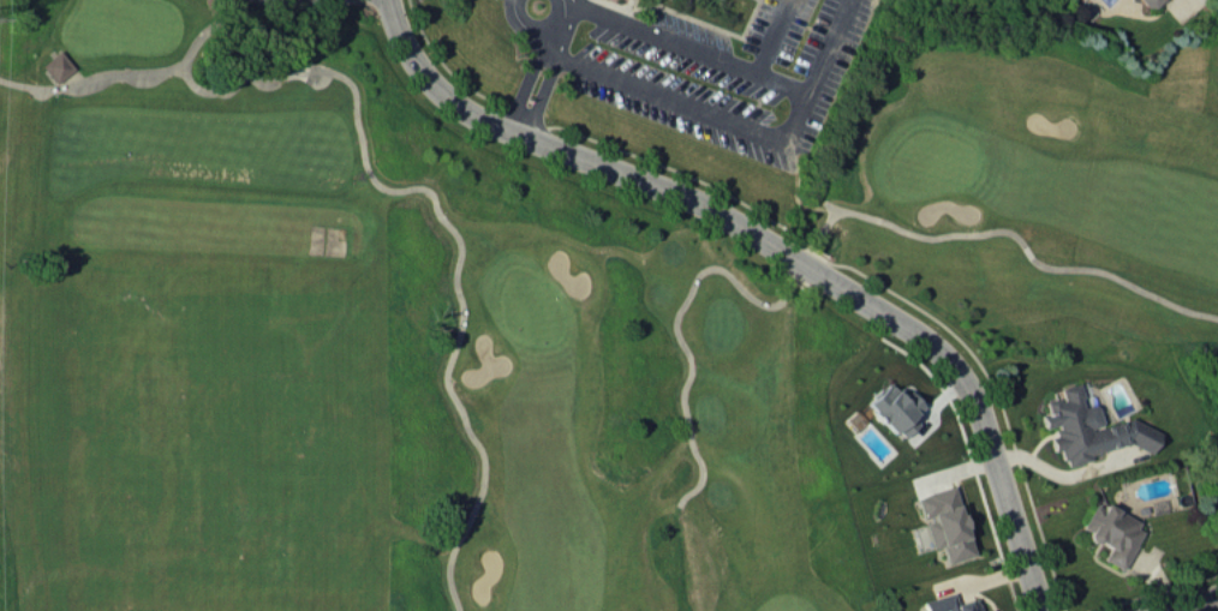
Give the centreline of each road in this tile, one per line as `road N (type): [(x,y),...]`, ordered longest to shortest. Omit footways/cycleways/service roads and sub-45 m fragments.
road 1 (residential): [(385,0),(412,56),(464,109),(692,199),(929,342),(979,413),(1042,610)]

